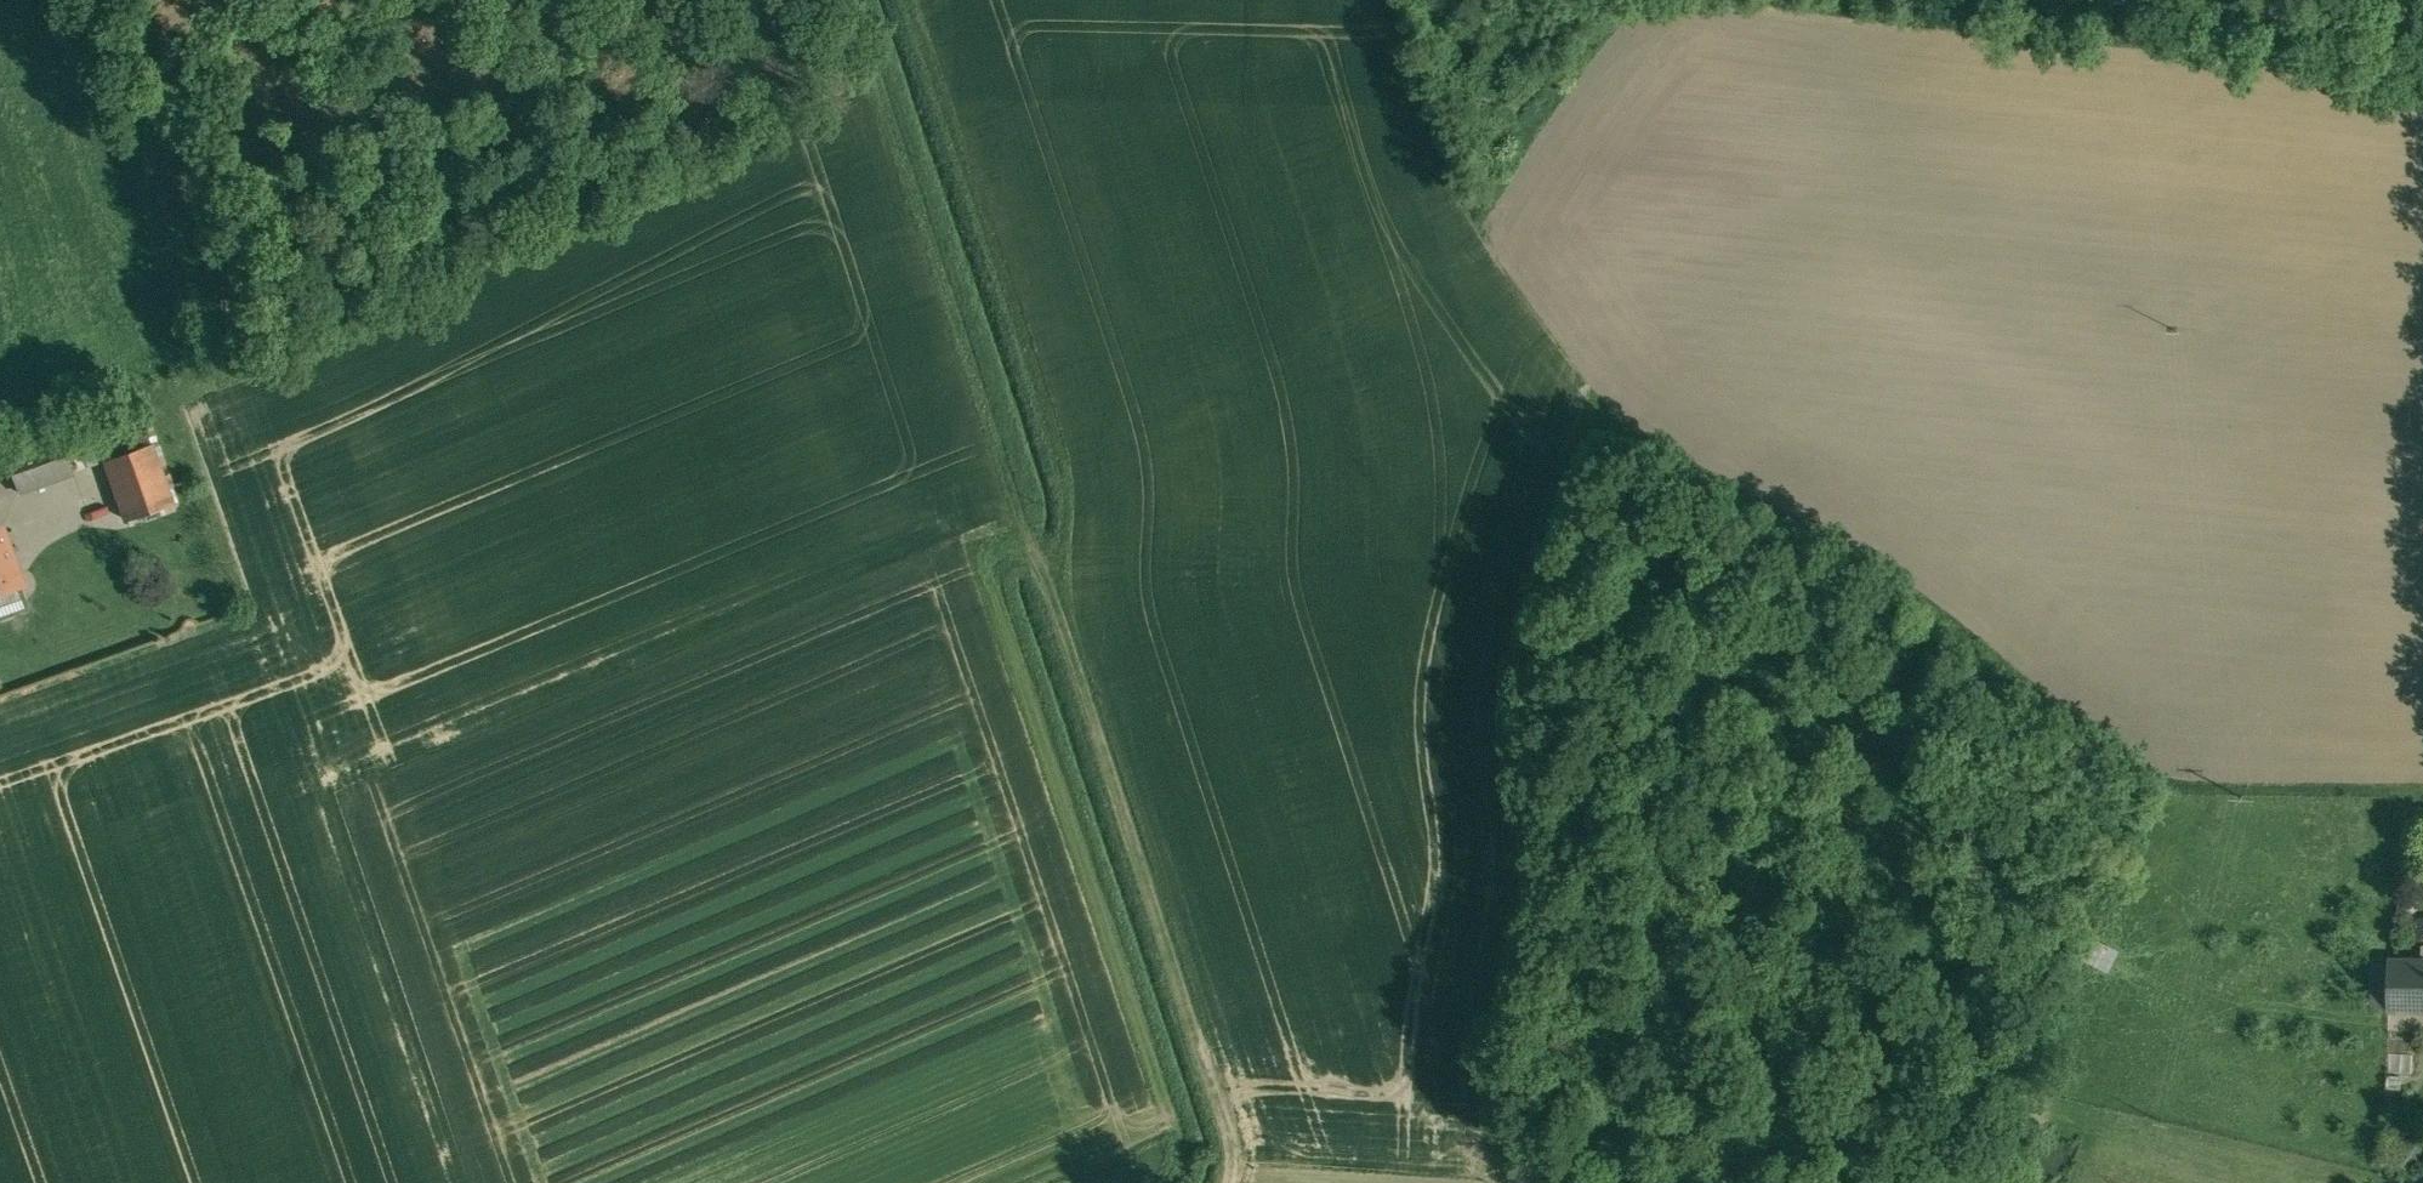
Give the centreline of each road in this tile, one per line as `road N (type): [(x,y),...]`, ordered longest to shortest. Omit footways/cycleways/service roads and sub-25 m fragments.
road 1 (unclassified): [(2175,0),(2422,20)]

